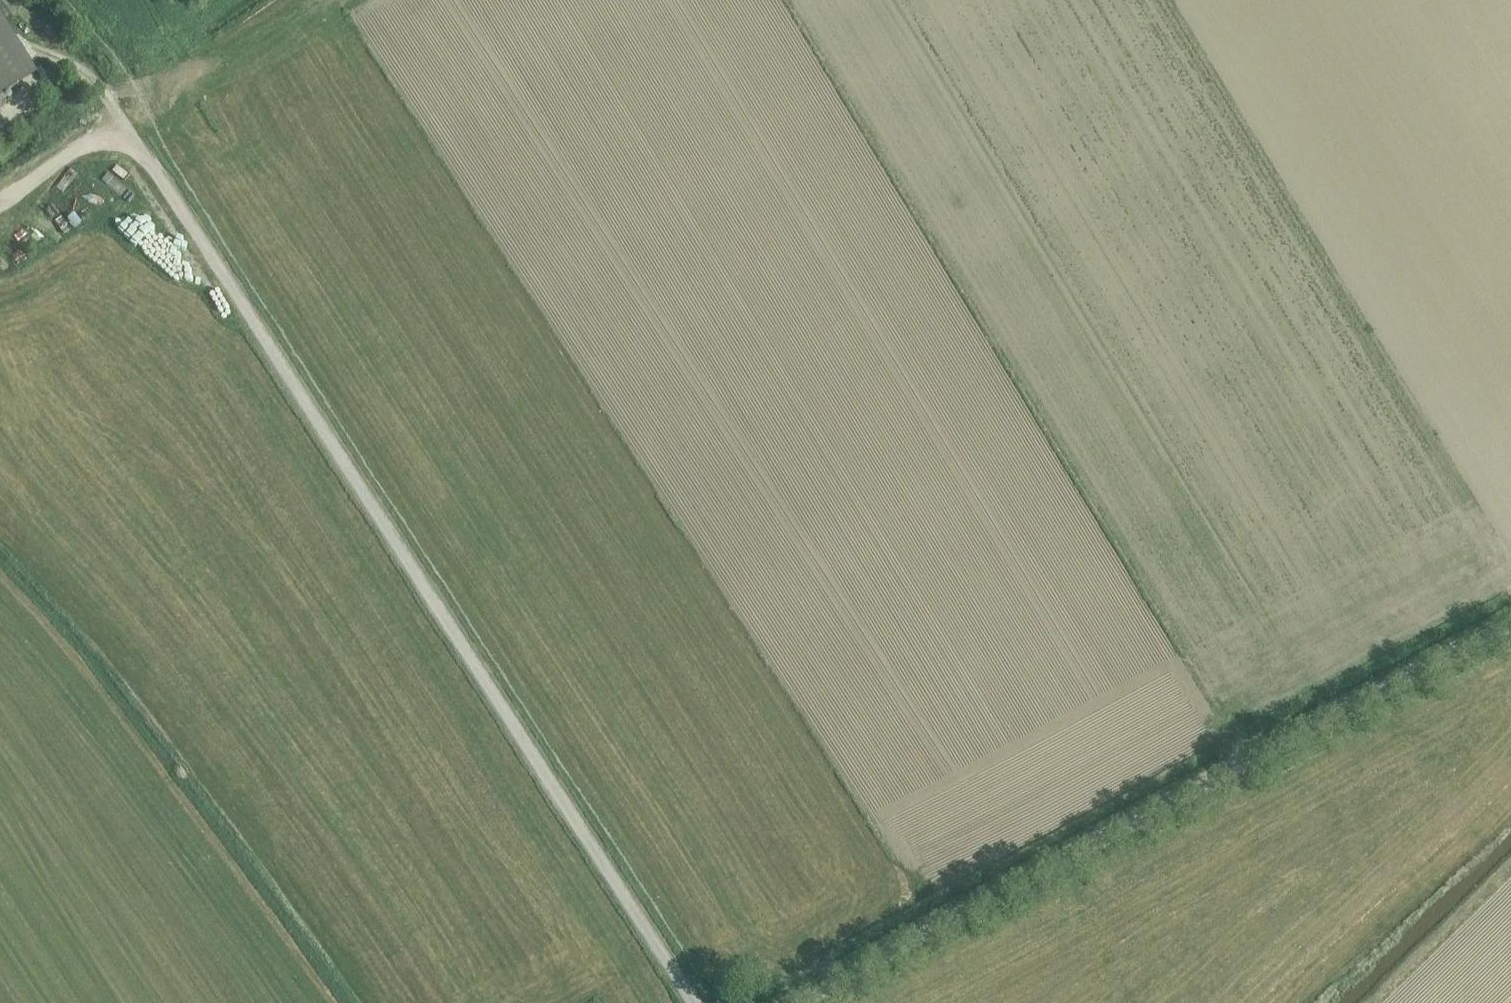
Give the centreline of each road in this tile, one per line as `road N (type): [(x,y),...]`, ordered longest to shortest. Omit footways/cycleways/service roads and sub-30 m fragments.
road 1 (unclassified): [(798,1002),(1510,626)]

